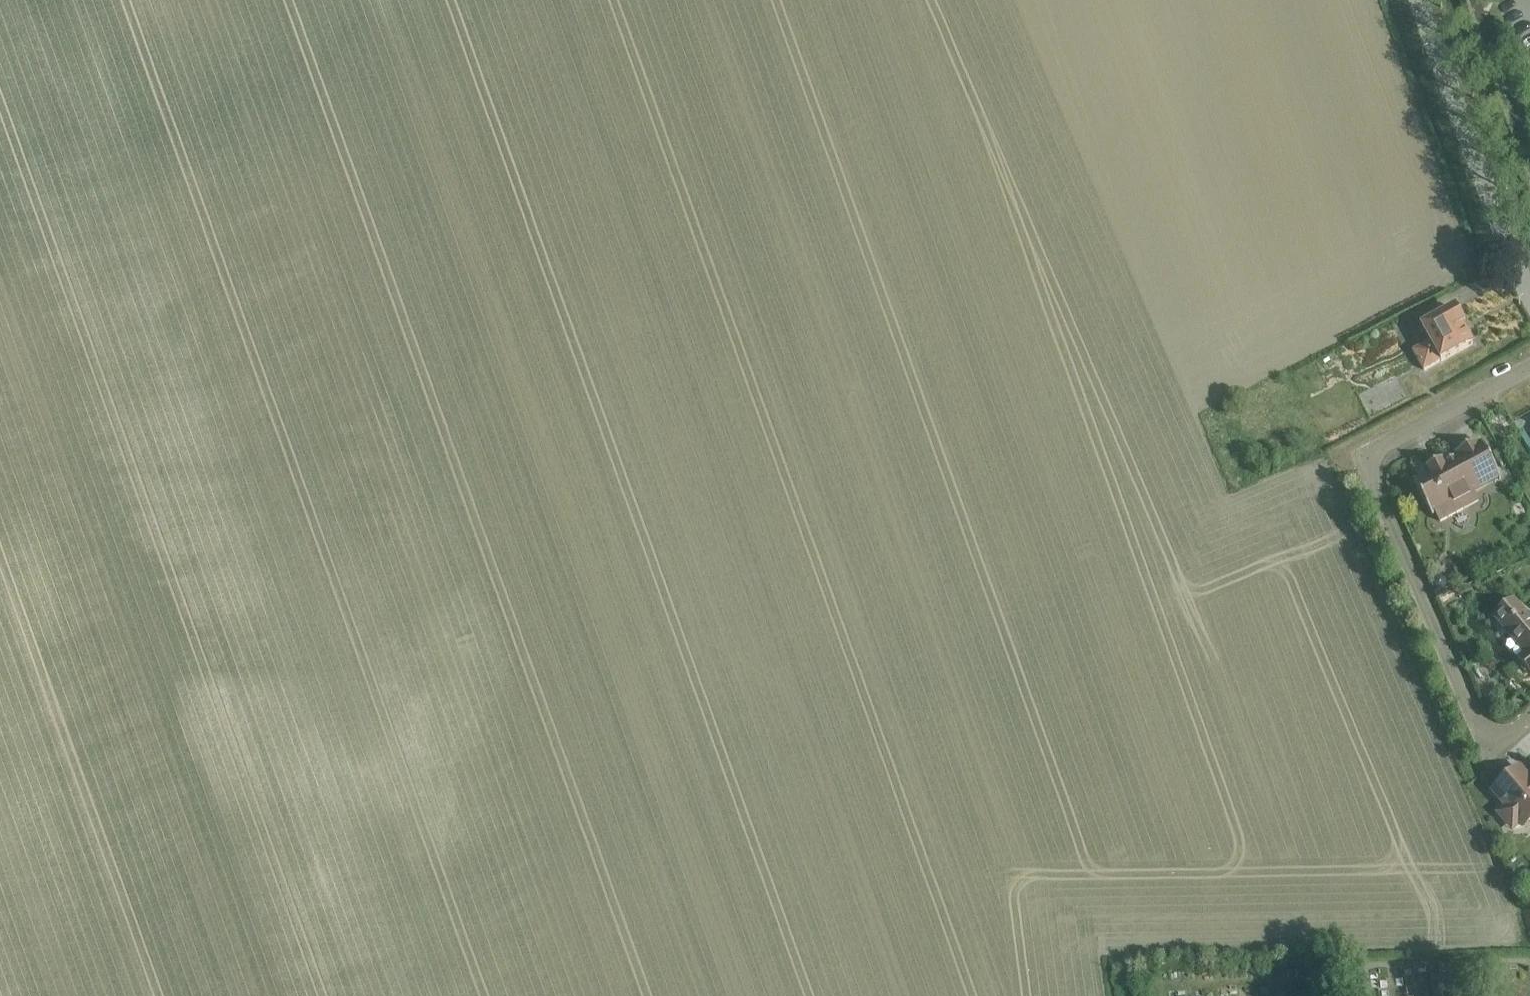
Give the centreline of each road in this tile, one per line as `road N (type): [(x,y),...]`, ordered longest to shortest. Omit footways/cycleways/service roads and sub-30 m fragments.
road 1 (residential): [(1529,722),(1513,736),(1482,731),(1361,456),(1529,367)]
road 2 (tertiary): [(1529,296),(1515,274),(1420,0)]

